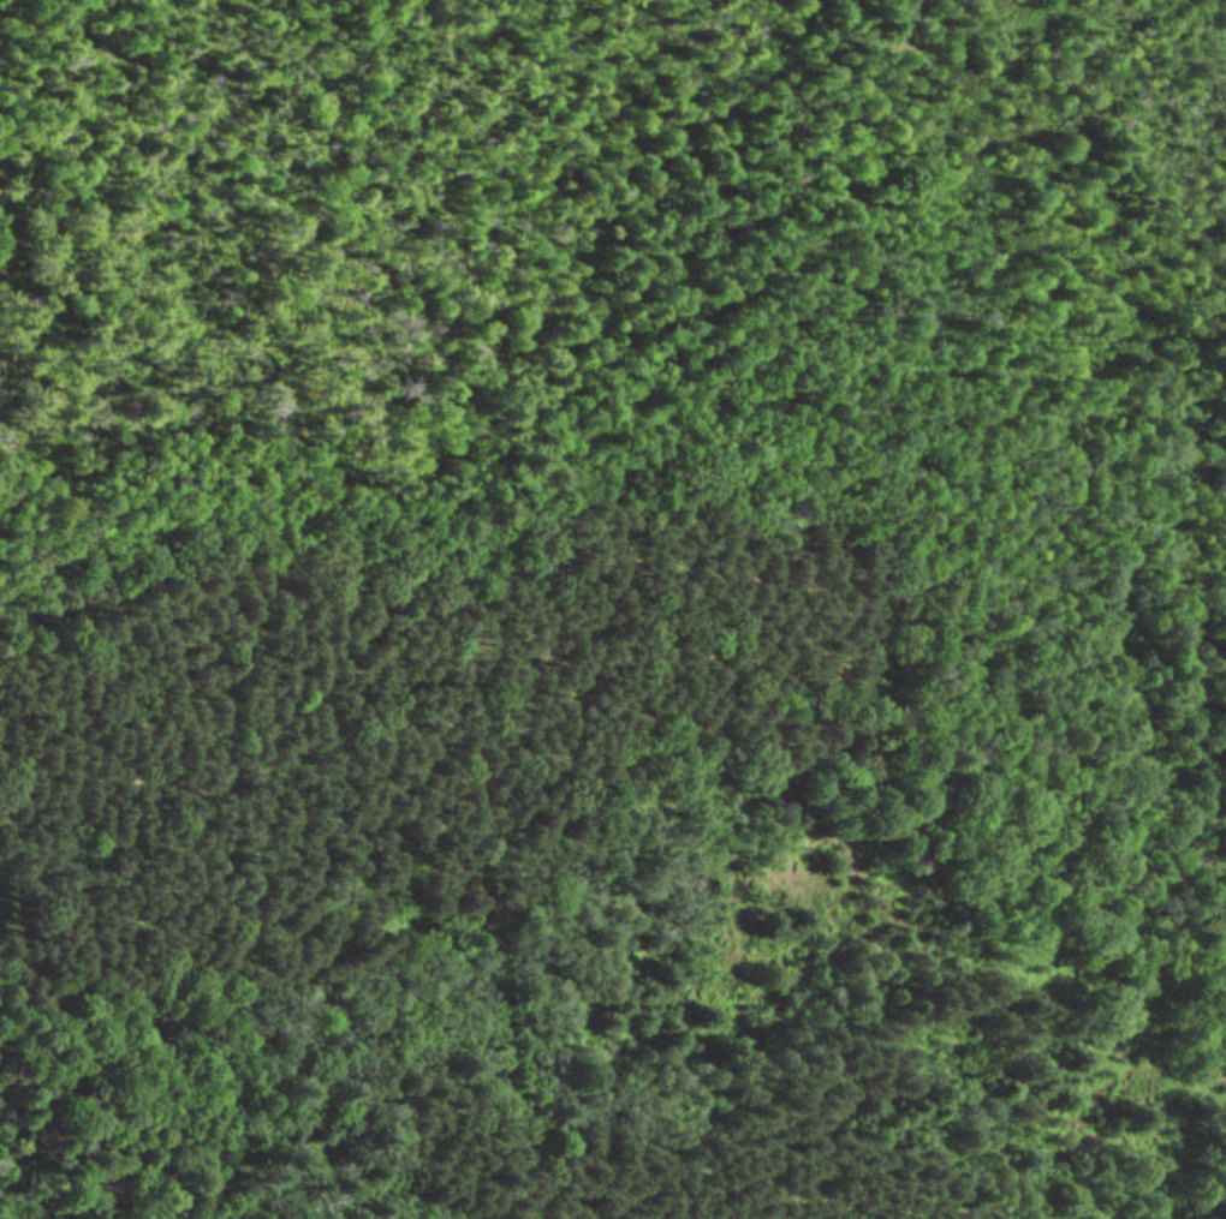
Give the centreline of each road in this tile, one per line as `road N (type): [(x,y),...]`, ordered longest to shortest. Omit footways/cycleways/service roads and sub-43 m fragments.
road 1 (track): [(0,803),(118,821),(246,800),(368,838),(398,873),(457,1077),(578,1218)]

